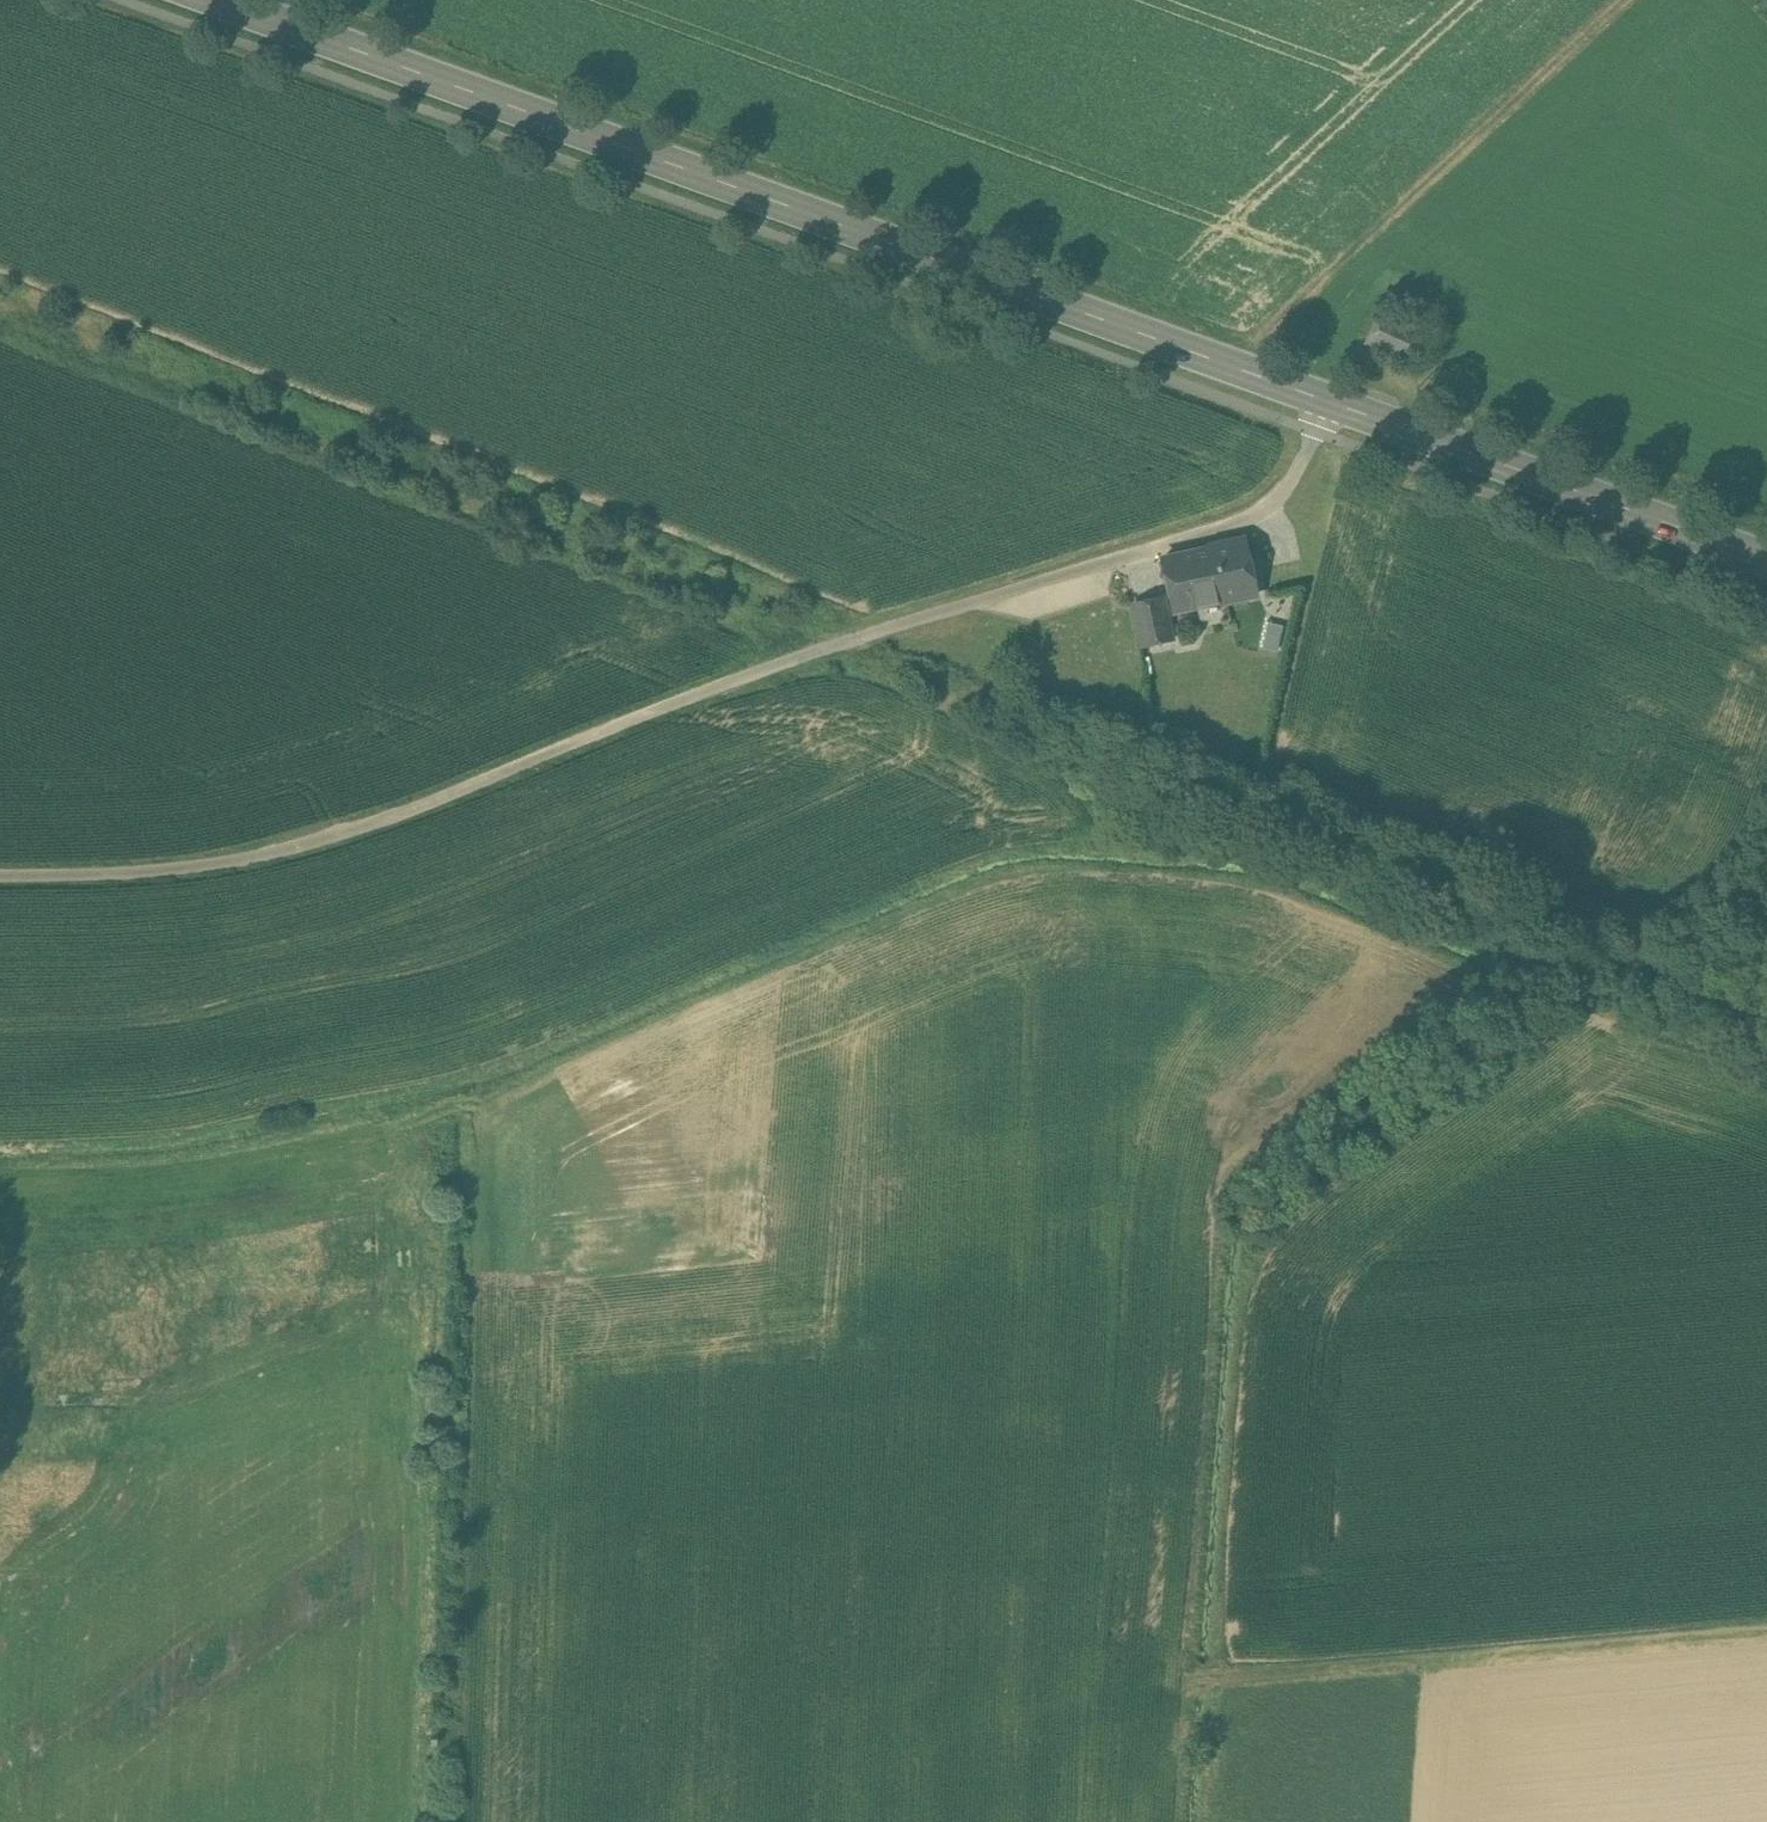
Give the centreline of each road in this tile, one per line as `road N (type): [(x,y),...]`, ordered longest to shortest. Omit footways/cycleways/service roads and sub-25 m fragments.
road 1 (unclassified): [(1336,400),(1273,507),(823,641),(418,808),(247,860),(0,874)]
road 2 (primary): [(229,0),(1336,400)]
road 3 (primary): [(1336,400),(1766,555)]

